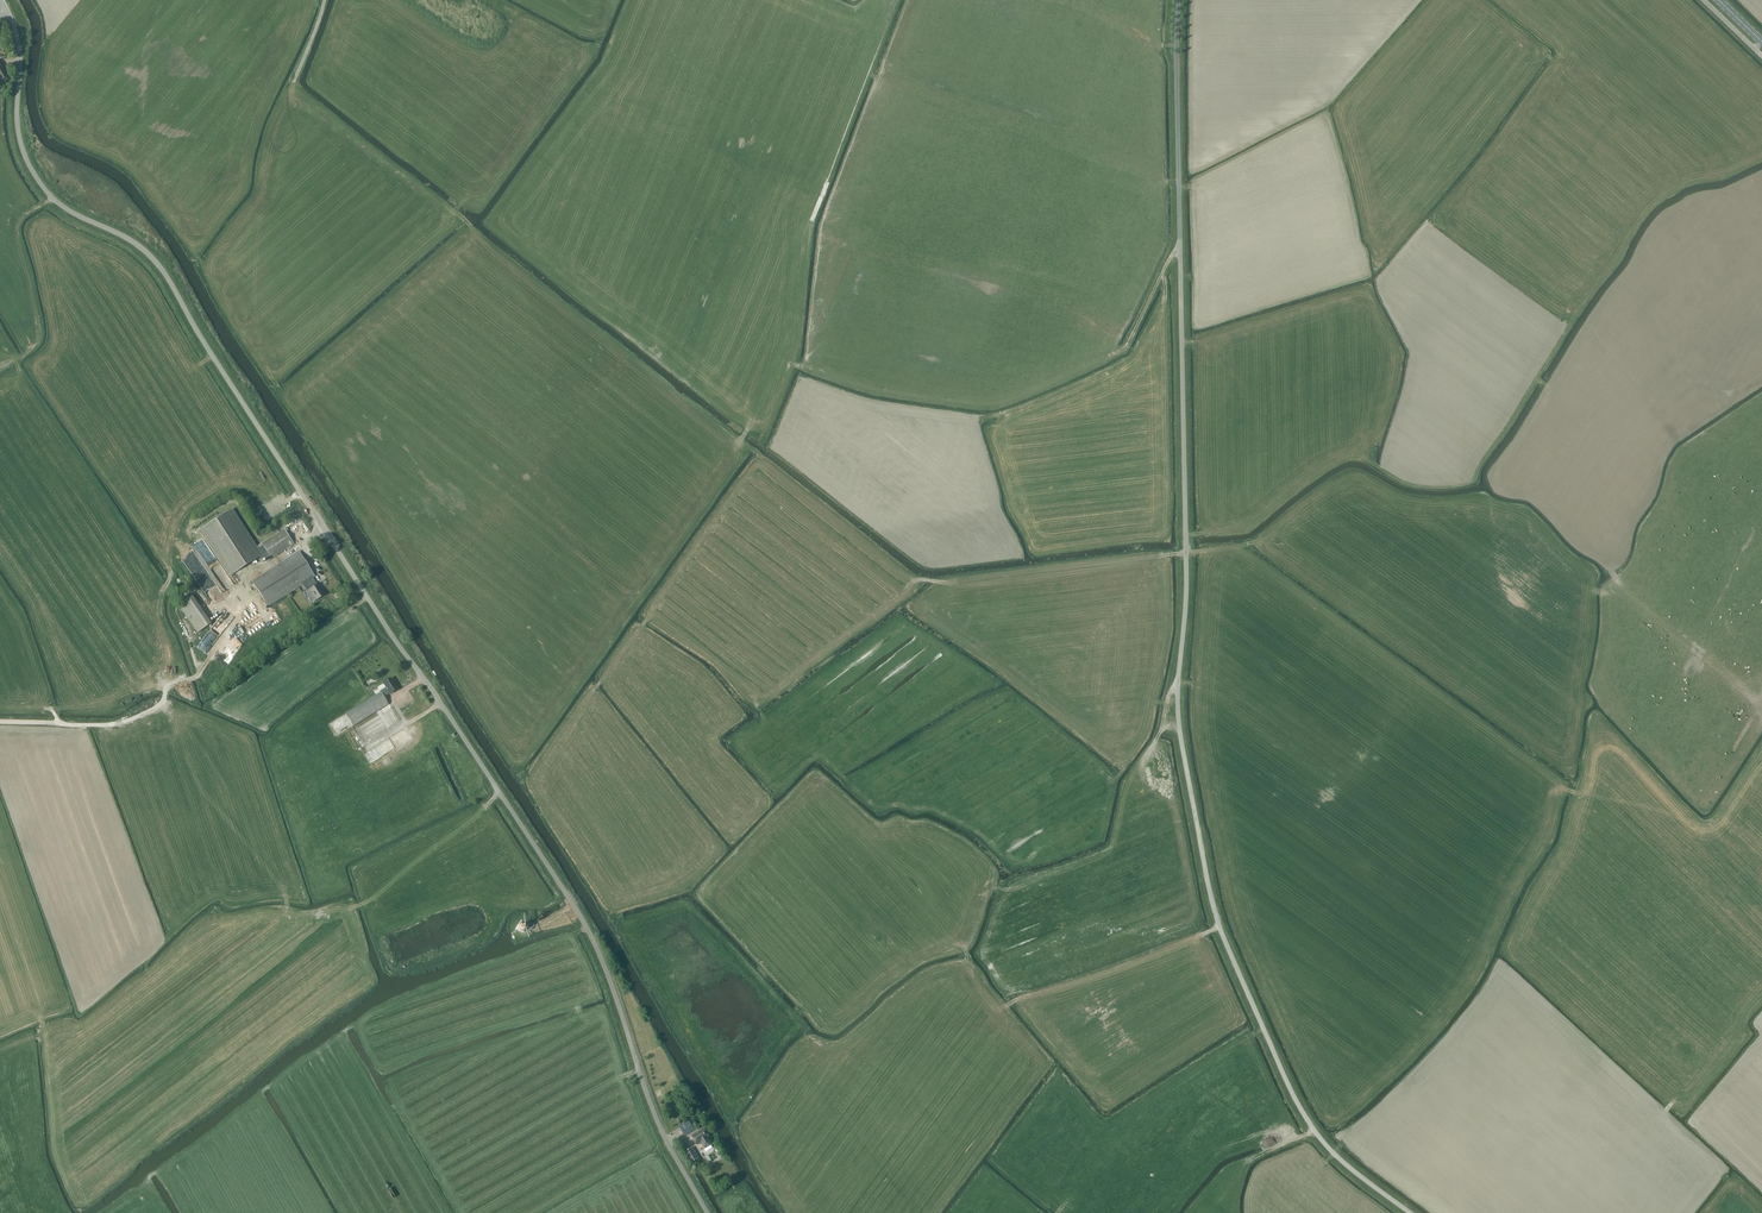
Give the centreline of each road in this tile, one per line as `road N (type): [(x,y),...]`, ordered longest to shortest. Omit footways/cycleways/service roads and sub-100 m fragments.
road 1 (unclassified): [(708,1212),(650,1106),(579,914),(166,275),(137,246),(59,203),(32,171),(17,129),(17,41),(6,9)]
road 2 (unclassified): [(1410,1212),(1325,1143),(1297,1099),(1218,918),(1189,775),(1181,731),(1188,600),(1181,0)]

